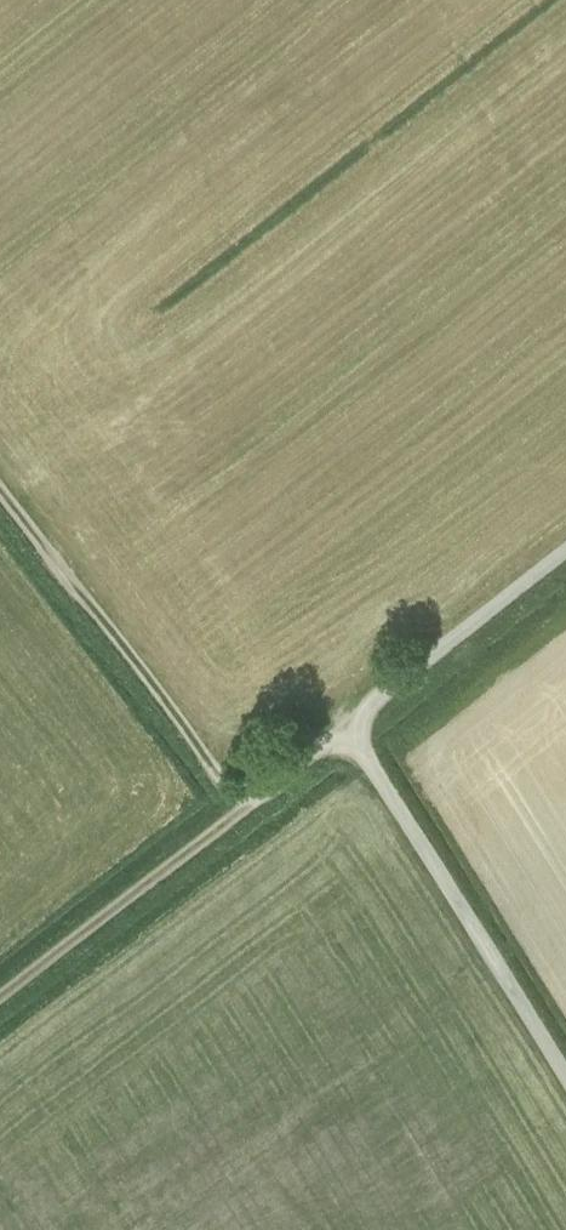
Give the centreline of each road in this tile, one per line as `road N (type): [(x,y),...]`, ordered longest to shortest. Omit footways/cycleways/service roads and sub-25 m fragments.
road 1 (track): [(345,724),(565,1079)]
road 2 (track): [(239,803),(565,548)]
road 3 (track): [(0,499),(239,803)]
road 4 (track): [(0,990),(239,803)]

